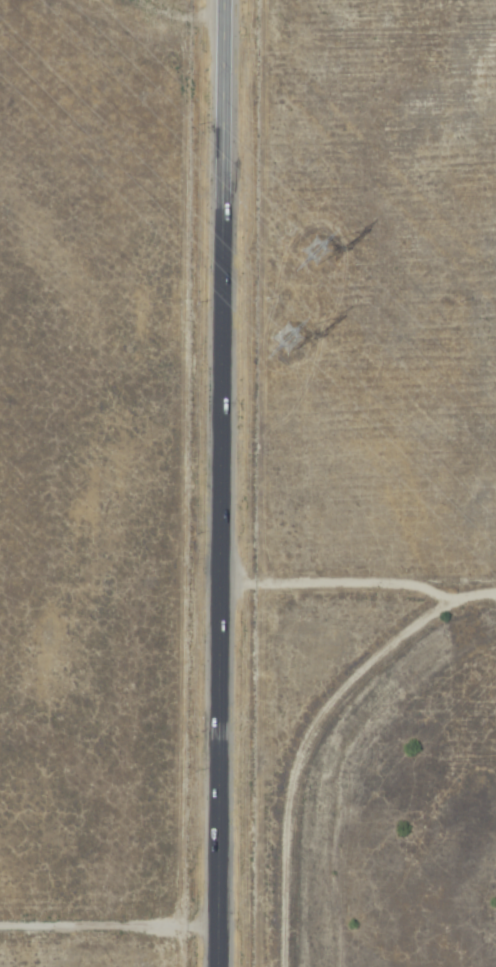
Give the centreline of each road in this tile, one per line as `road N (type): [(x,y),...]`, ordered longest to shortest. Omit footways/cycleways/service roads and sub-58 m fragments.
road 1 (primary): [(216,966),(222,0)]
road 2 (track): [(216,837),(0,830)]
road 3 (track): [(75,0),(138,52),(222,95)]

